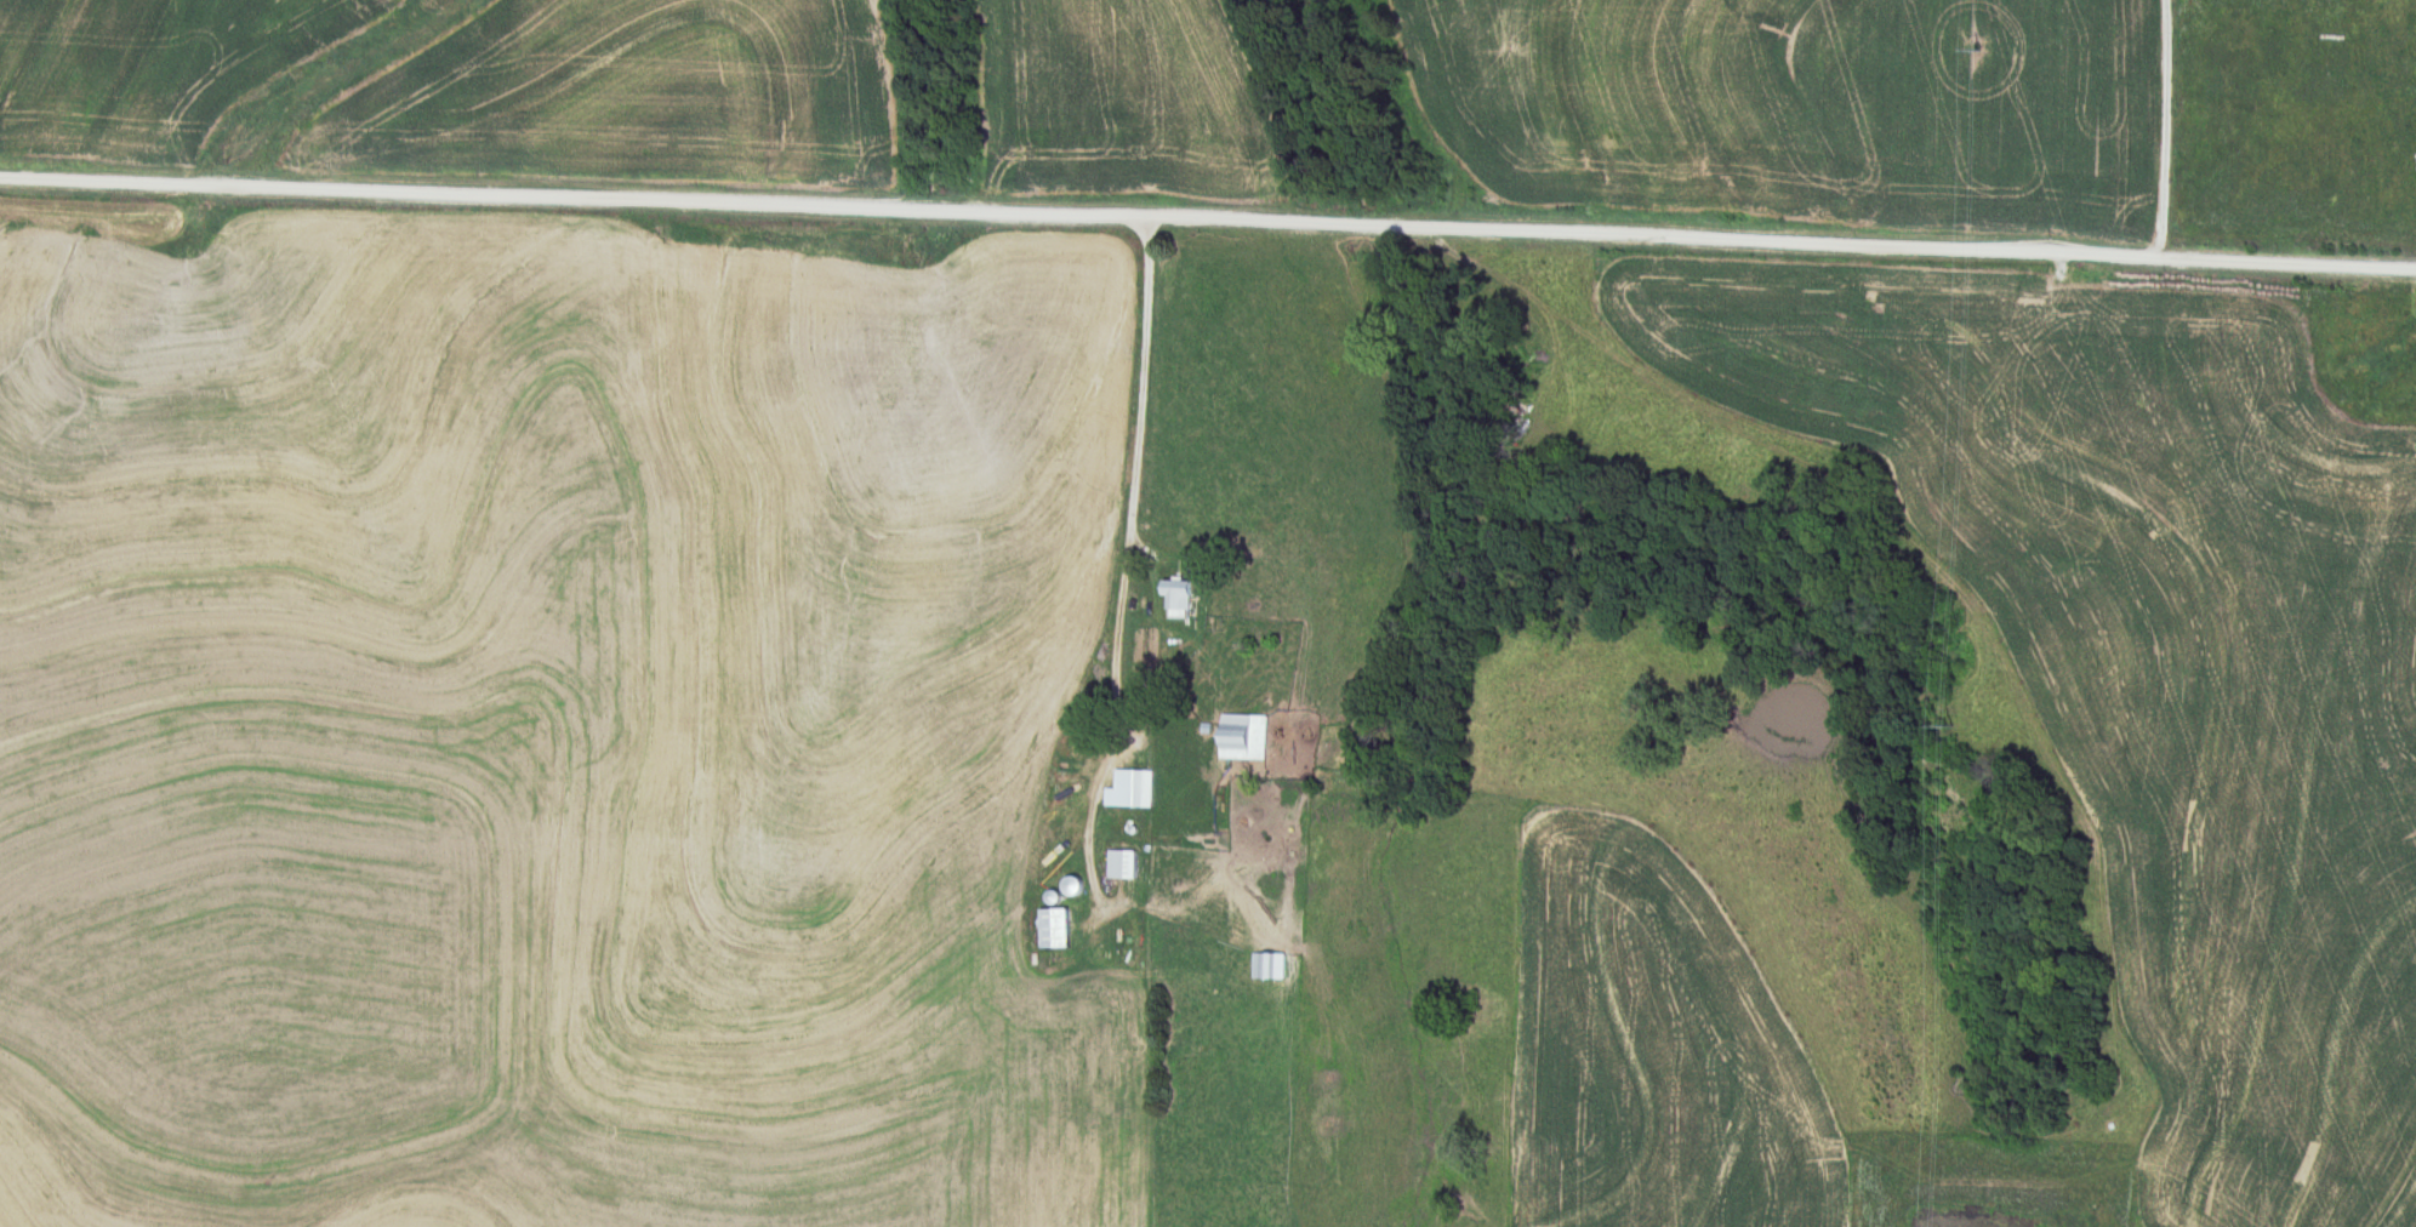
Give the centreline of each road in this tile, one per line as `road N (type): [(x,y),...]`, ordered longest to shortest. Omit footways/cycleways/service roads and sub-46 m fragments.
road 1 (residential): [(0,179),(611,184),(1152,204),(2415,273)]

